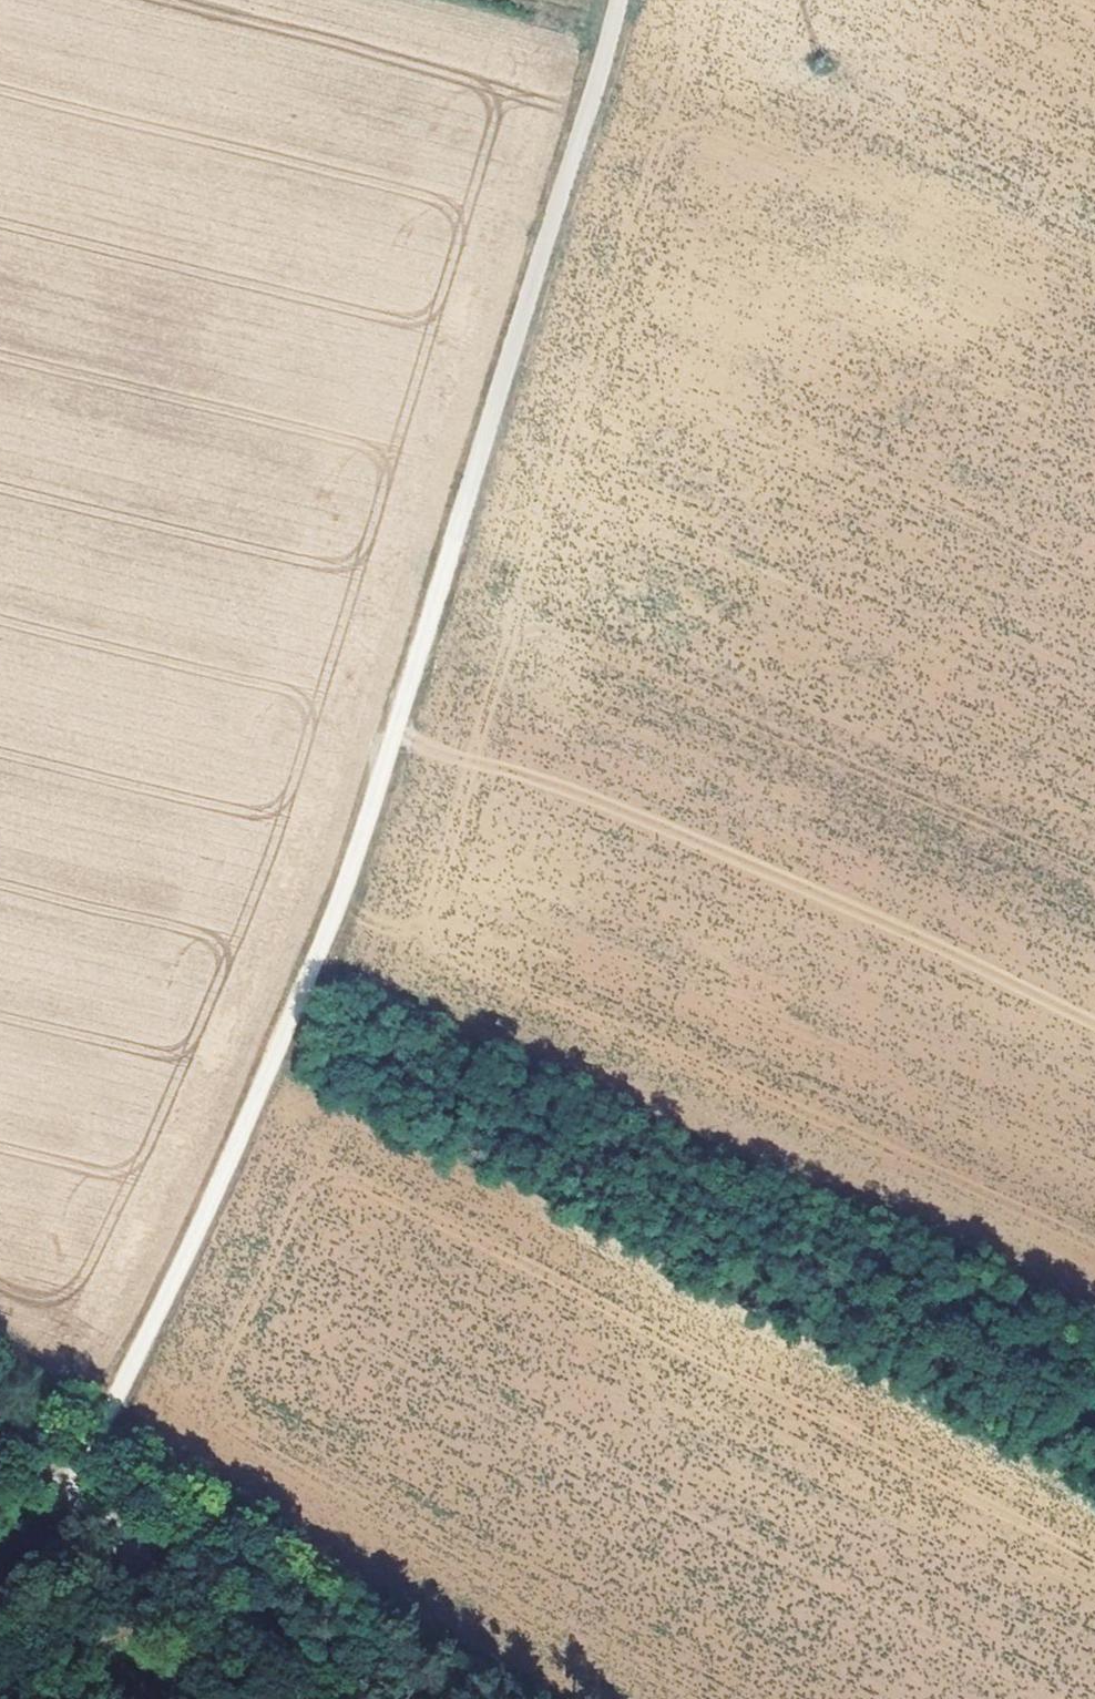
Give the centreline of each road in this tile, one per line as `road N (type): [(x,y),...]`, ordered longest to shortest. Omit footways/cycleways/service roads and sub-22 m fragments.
road 1 (track): [(81,1475),(231,1159),(346,889),(618,0)]
road 2 (track): [(81,1475),(392,1698)]

